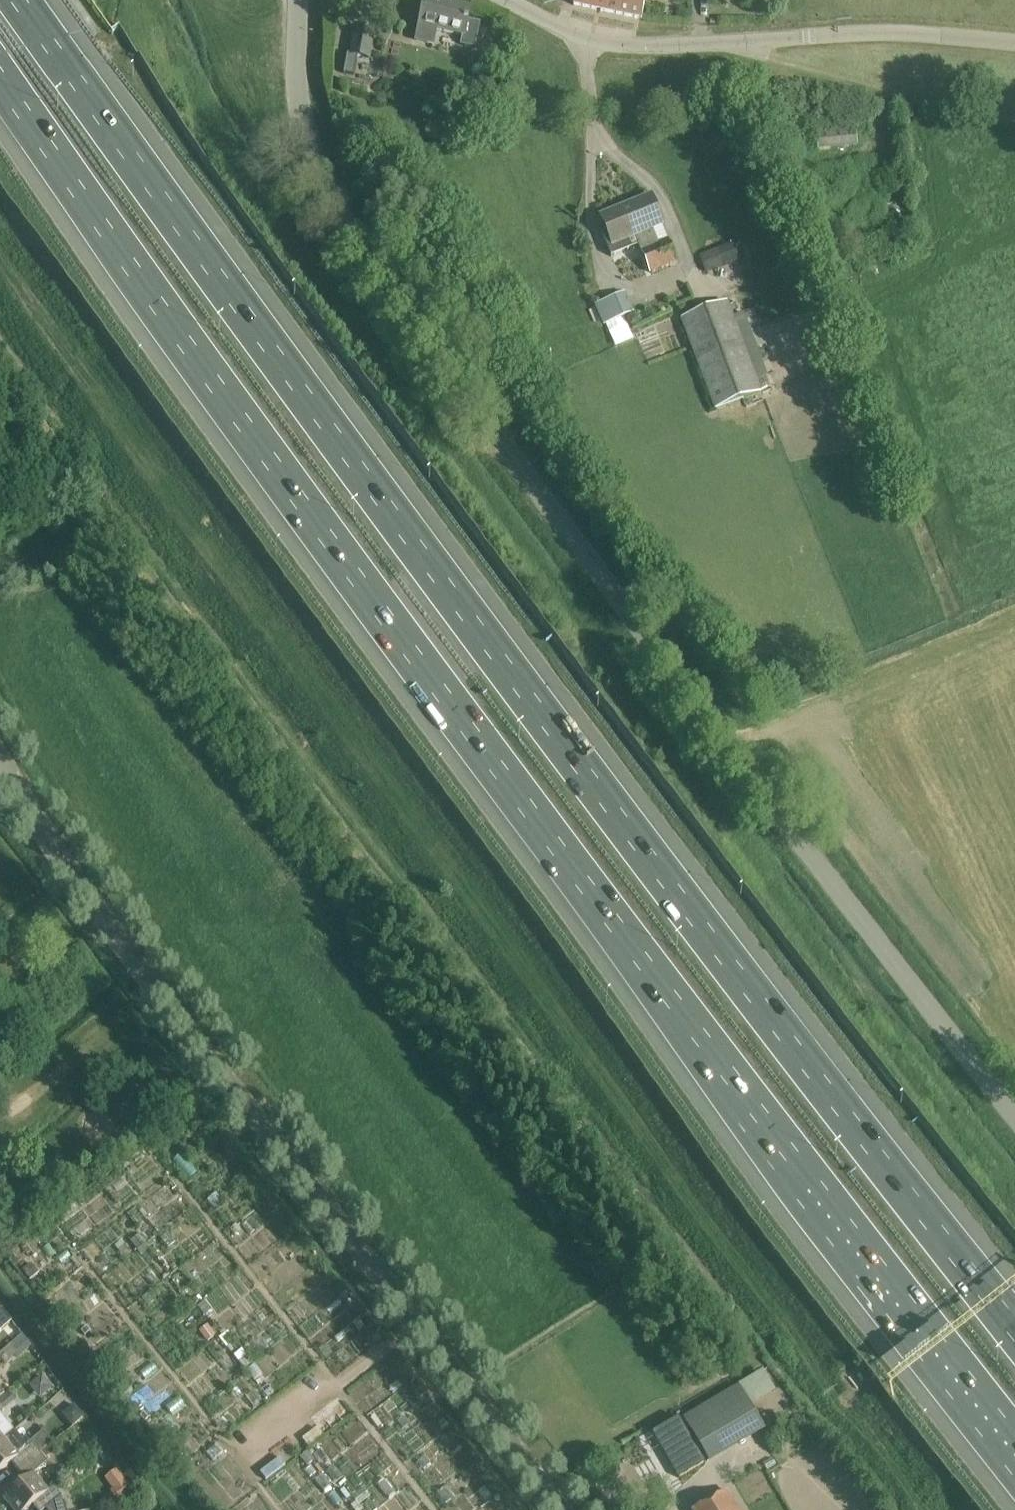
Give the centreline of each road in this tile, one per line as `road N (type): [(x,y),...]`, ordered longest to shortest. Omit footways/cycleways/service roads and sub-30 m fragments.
road 1 (motorway): [(0,66),(377,608),(809,1188),(1014,1449)]
road 2 (motorway): [(1014,1327),(486,631),(23,0)]
road 3 (track): [(0,261),(859,1420),(935,1509)]
road 4 (unclassified): [(1014,1125),(650,644),(317,163),(296,0)]
road 5 (track): [(0,595),(53,581),(91,530),(115,535),(658,1240),(650,1266),(466,1387)]
road 6 (unclassified): [(562,1509),(148,979),(0,760)]
road 7 (unclassified): [(507,0),(625,47),(890,30),(1014,41)]
road 8 (track): [(771,37),(804,65),(892,87)]

